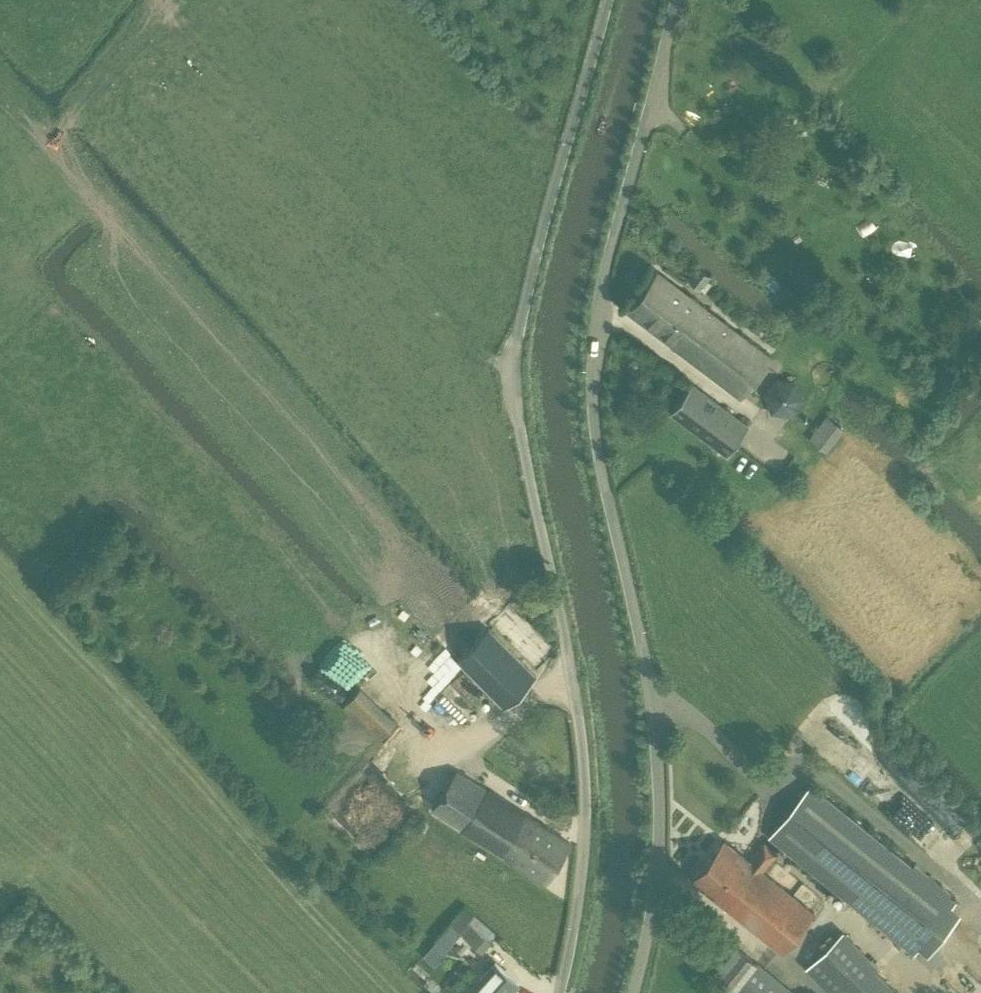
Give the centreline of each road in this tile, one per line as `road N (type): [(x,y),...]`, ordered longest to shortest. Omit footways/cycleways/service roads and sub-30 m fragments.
road 1 (unclassified): [(559,992),(578,897),(584,777),(512,392),(525,297),(605,0)]
road 2 (unclassified): [(631,992),(656,864),(653,722),(597,464),(590,397),(599,305),(673,0)]
road 3 (track): [(784,969),(835,914),(908,972),(957,946),(980,970)]

